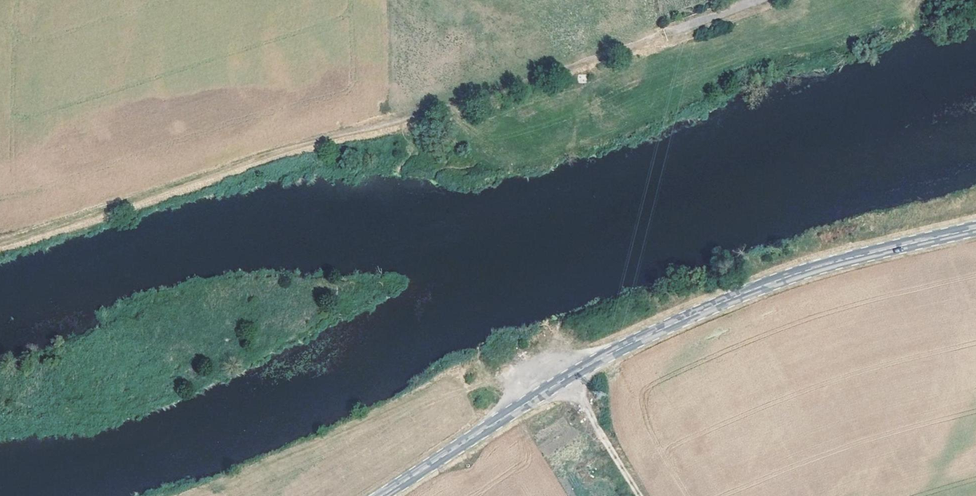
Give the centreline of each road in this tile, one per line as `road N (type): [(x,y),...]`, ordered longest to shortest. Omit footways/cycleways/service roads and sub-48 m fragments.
road 1 (track): [(665,33),(0,241)]
road 2 (tertiary): [(381,495),(567,378),(700,312),(802,272),(975,228)]

